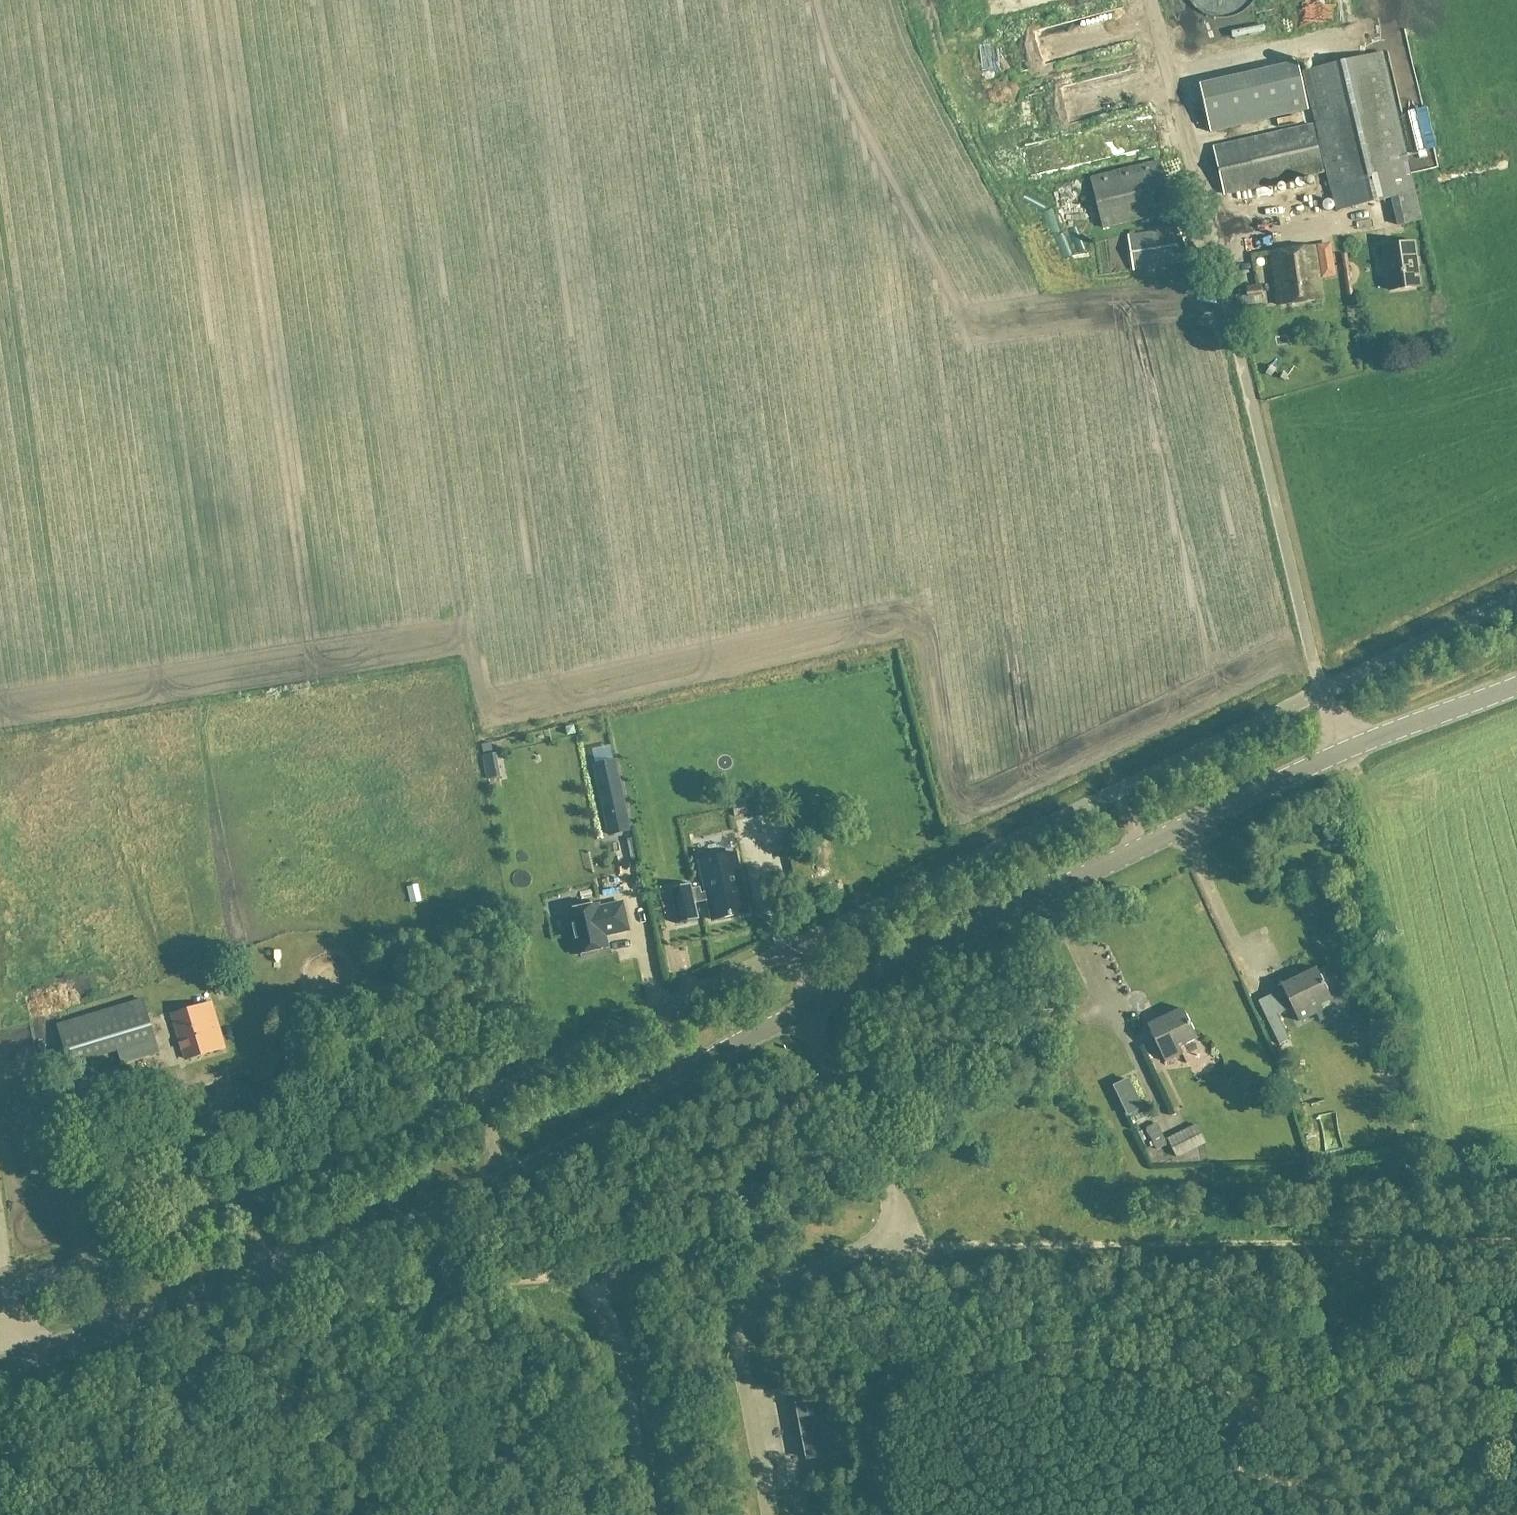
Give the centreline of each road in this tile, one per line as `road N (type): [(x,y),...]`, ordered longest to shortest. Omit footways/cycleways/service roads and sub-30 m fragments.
road 1 (tertiary): [(0,1368),(414,1221),(627,1120),(712,1059),(802,1013),(1344,752),(1516,687)]
road 2 (unclassified): [(0,1462),(476,1286),(576,1276),(597,1289)]
road 3 (track): [(597,1289),(626,1220),(653,1194),(831,1081)]
road 4 (track): [(597,1289),(617,1334),(655,1514)]

